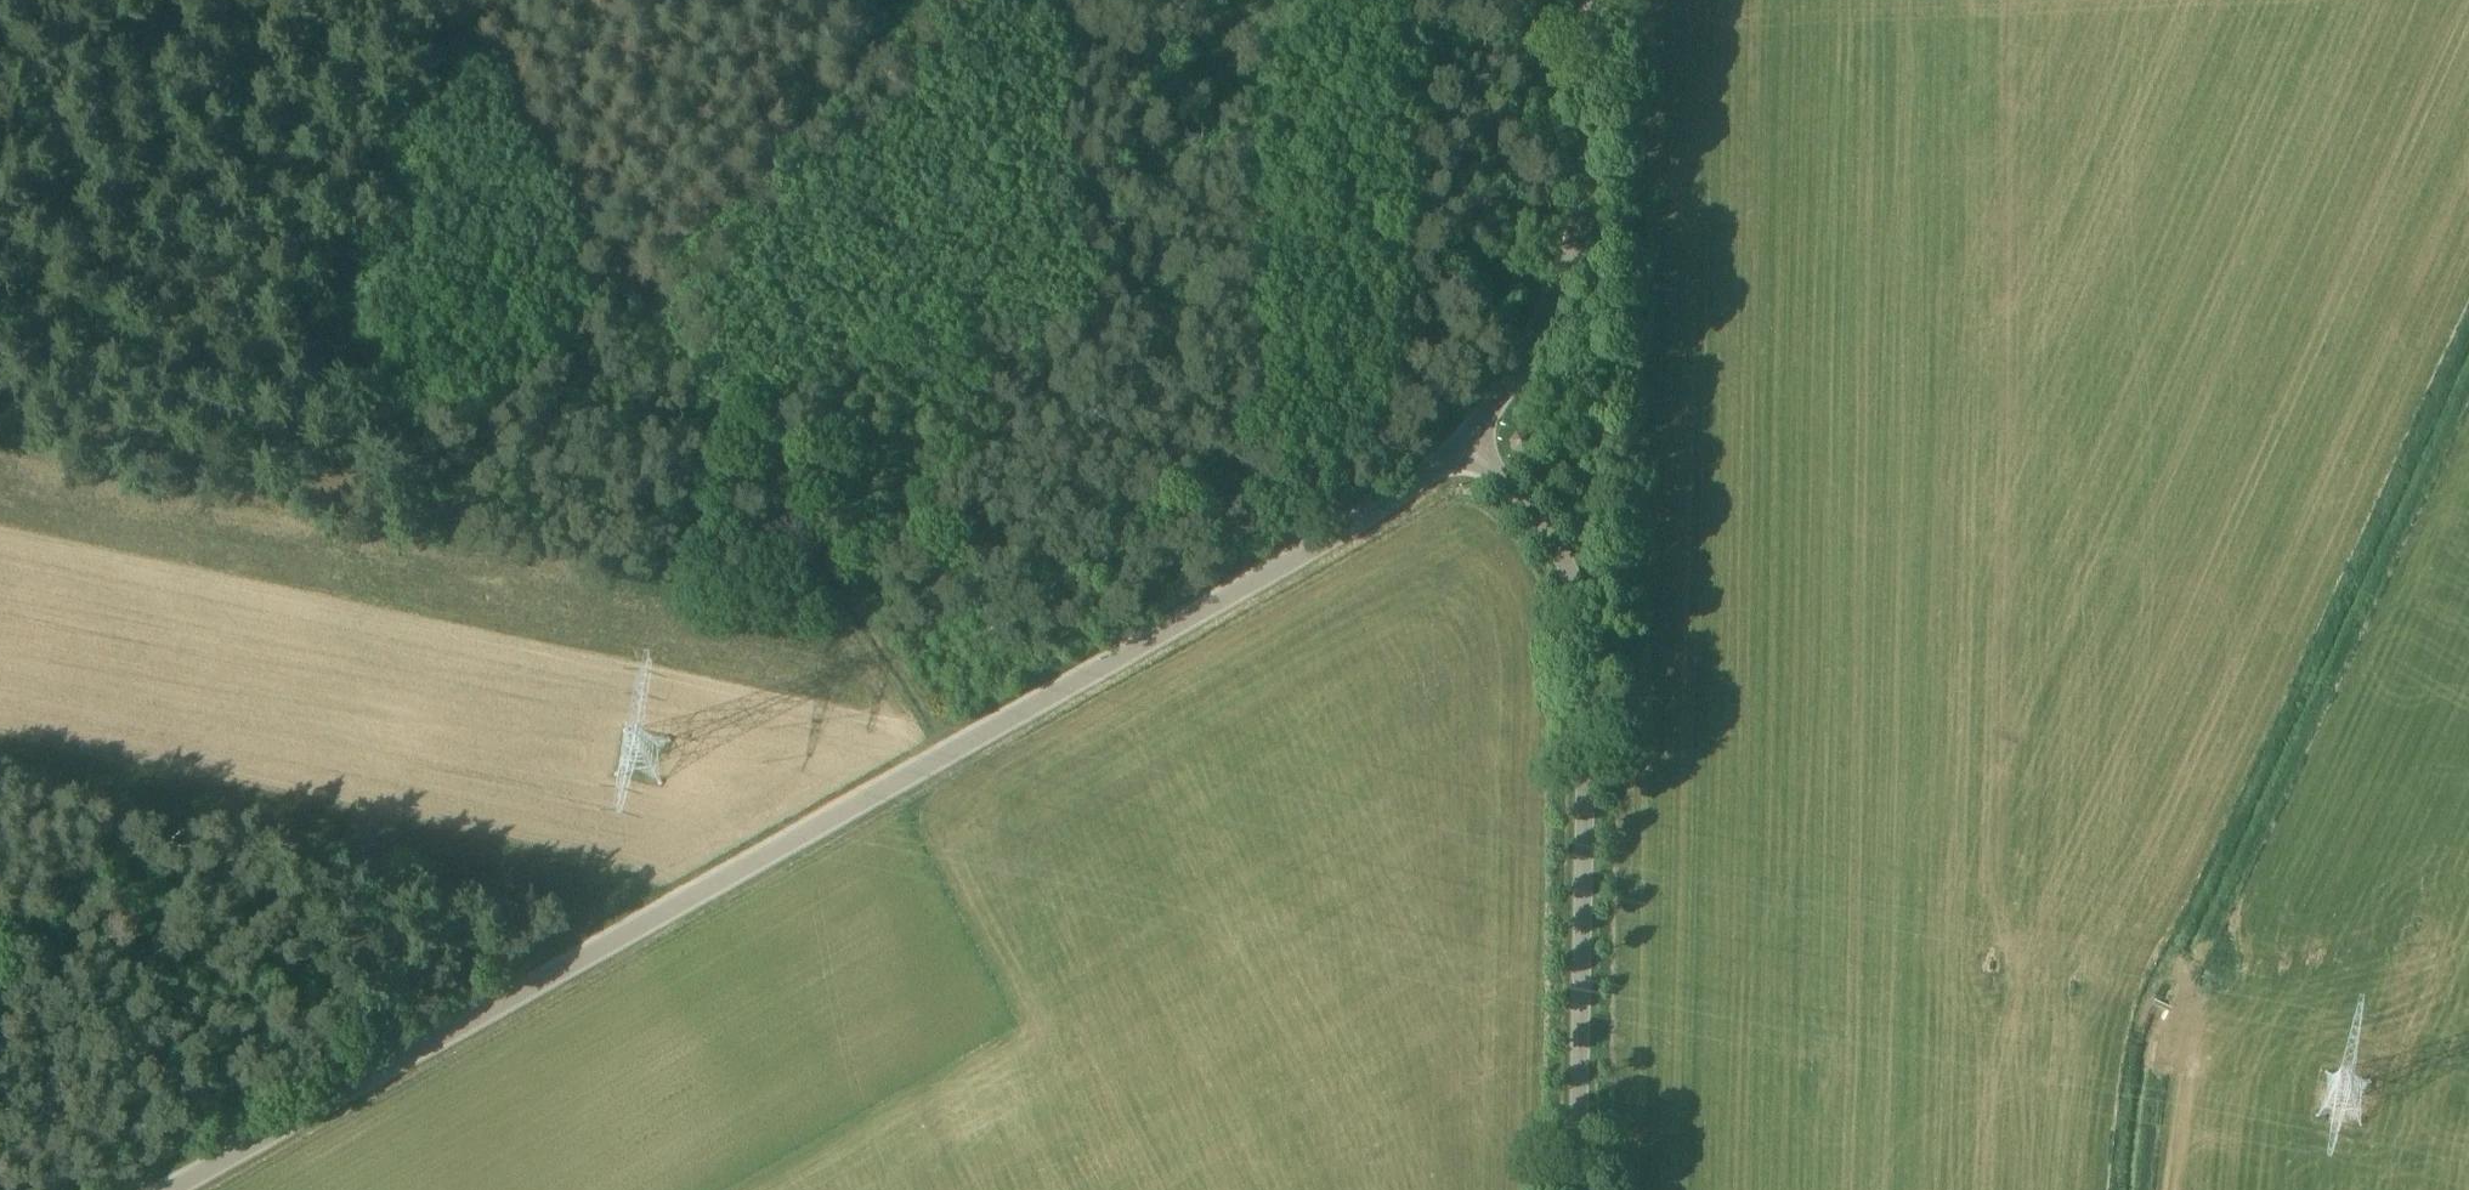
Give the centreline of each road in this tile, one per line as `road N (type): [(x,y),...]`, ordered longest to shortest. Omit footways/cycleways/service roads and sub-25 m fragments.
road 1 (unclassified): [(171,1189),(1440,480),(1475,446)]
road 2 (unclassified): [(1580,1189),(1589,658),(1579,595),(1542,521),(1475,446)]
road 3 (track): [(959,749),(641,298)]
road 4 (unclassified): [(1475,446),(1519,373),(1578,239),(1592,177),(1597,0)]

